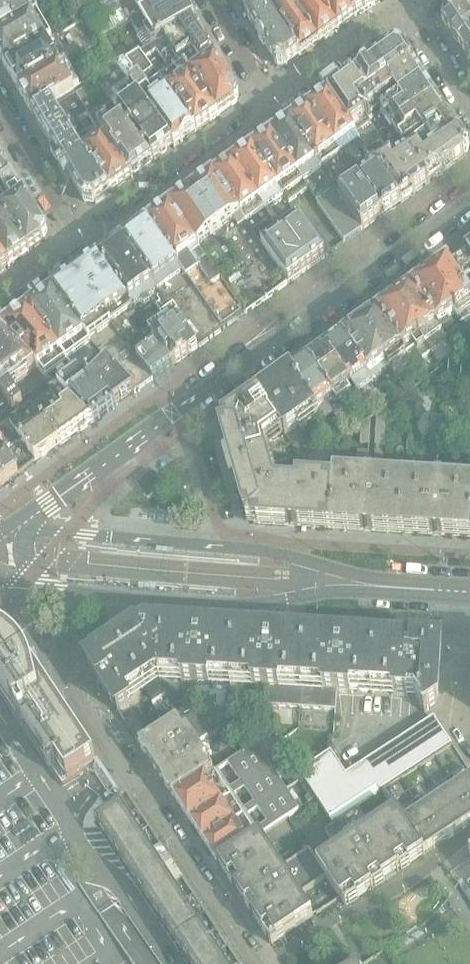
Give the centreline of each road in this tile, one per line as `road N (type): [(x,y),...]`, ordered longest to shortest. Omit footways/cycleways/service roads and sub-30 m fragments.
road 1 (residential): [(469,198),(23,518)]
road 2 (tertiary): [(380,585),(276,553),(66,533),(23,518)]
road 3 (tertiary): [(77,593),(252,605),(380,585)]
road 4 (residential): [(260,963),(116,758)]
road 5 (residential): [(269,100),(257,126),(112,228),(79,237)]
road 6 (residential): [(77,593),(64,667),(116,758)]
road 7 (residential): [(404,10),(269,100)]
road 8 (residential): [(79,237),(0,103)]
road 9 (residential): [(469,733),(460,698),(469,592)]
road 10 (residential): [(469,111),(404,10)]

